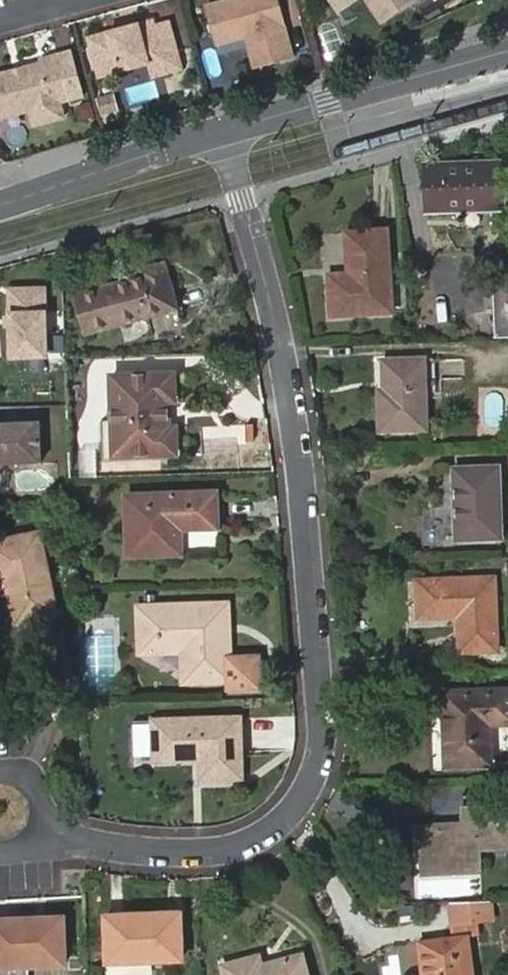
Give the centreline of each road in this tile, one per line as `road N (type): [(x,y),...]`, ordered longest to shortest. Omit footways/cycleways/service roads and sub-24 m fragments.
road 1 (residential): [(223,131),(298,423),(330,735),(292,811),(237,850),(161,853),(39,830)]
road 2 (tertiary): [(507,51),(223,131)]
road 3 (tertiary): [(223,131),(0,205)]

